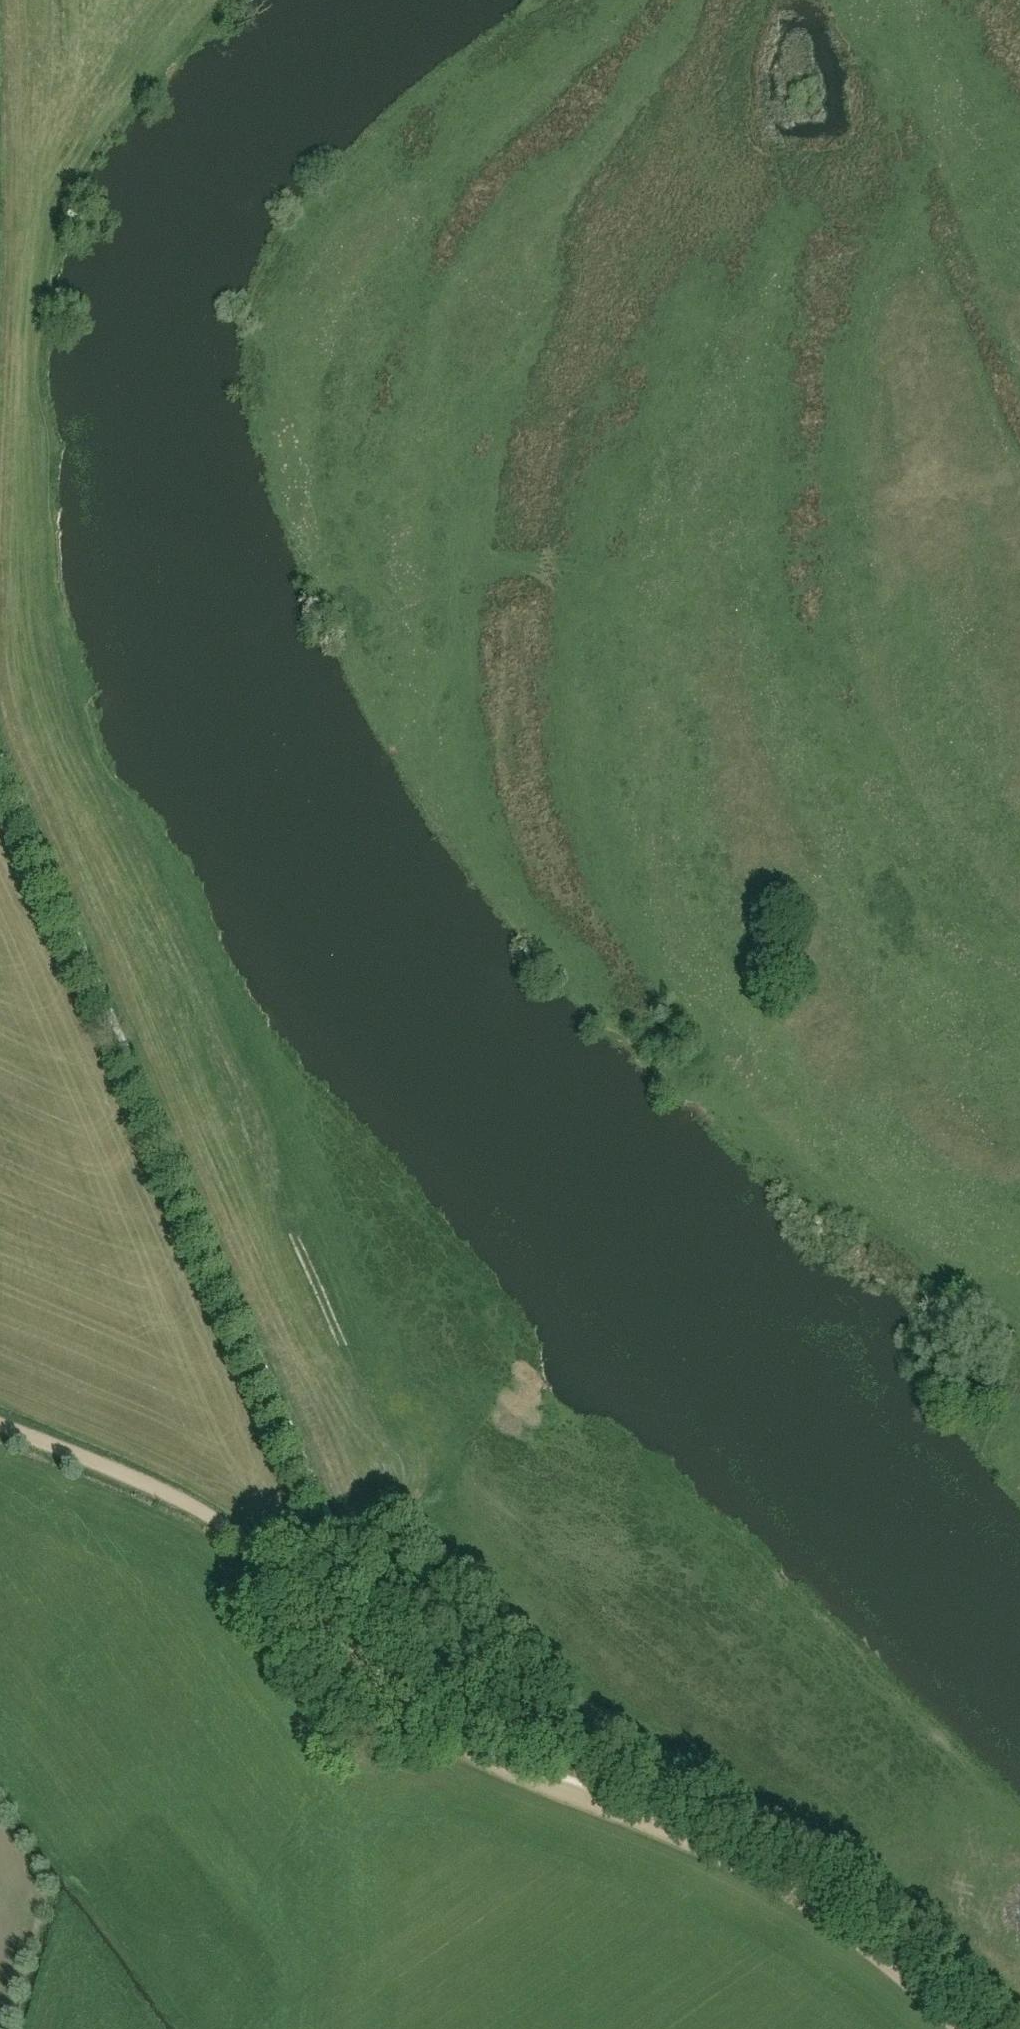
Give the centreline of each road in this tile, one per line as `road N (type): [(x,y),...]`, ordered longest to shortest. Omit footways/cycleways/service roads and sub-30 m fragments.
road 1 (track): [(566,1794),(483,1758),(431,1720),(229,1528),(0,1421)]
road 2 (track): [(566,1794),(753,1869),(819,1908),(932,1994),(964,2028)]

